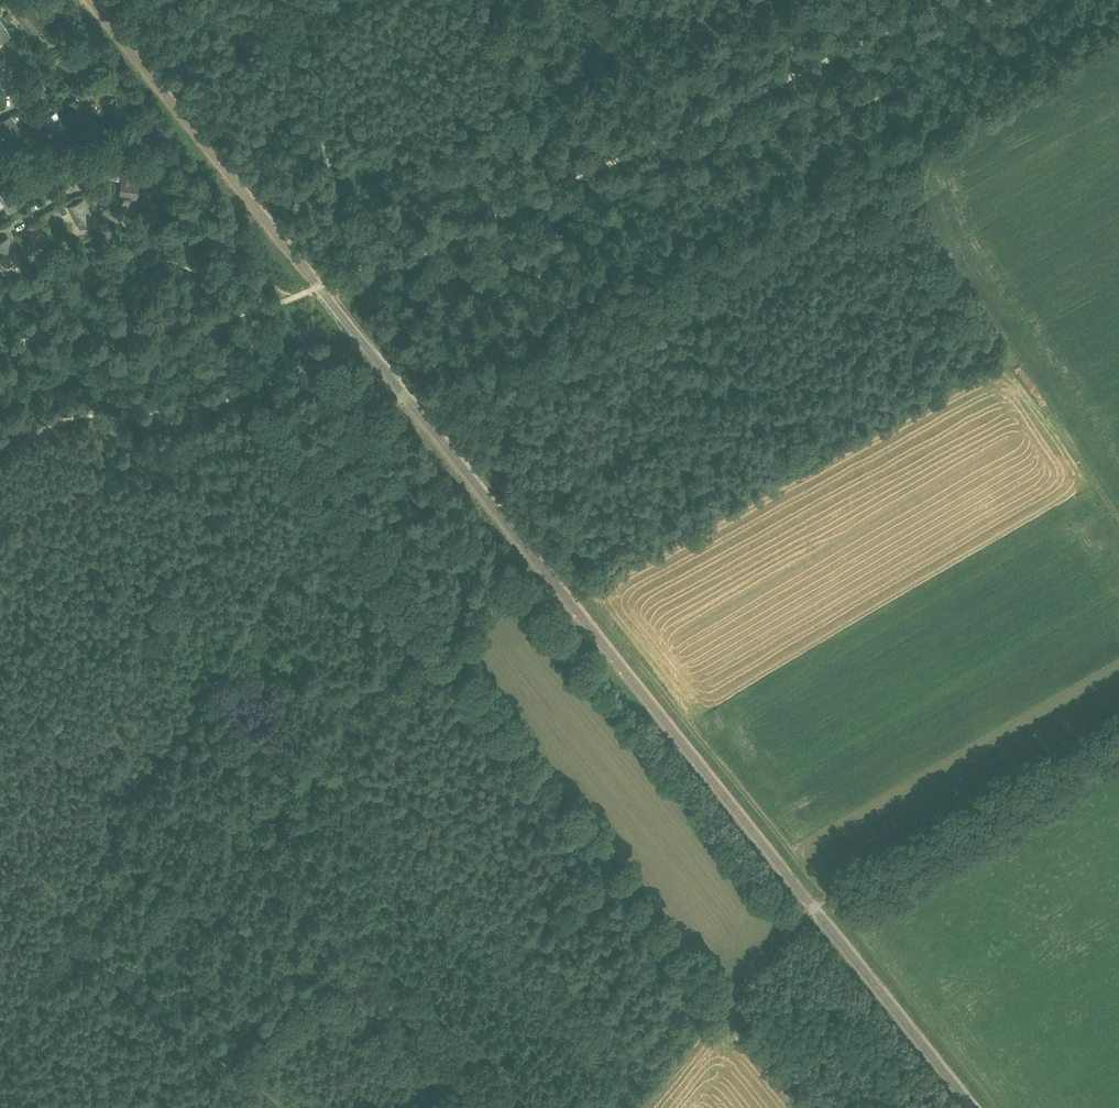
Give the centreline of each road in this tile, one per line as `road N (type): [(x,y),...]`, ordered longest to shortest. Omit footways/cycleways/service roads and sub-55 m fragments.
road 1 (track): [(126,798),(316,502),(483,302),(606,225),(1062,0)]
road 2 (track): [(316,502),(460,636),(517,732),(729,992),(634,1107)]
road 3 (track): [(954,0),(560,188)]
road 4 (track): [(581,591),(833,897)]
road 5 (track): [(0,348),(228,318),(365,276)]
road 6 (track): [(833,897),(1118,737)]
road 7 (track): [(244,0),(341,250),(336,282)]
road 8 (track): [(560,188),(365,276)]
road 9 (track): [(729,992),(777,936),(833,897)]
road 10 (track): [(0,1034),(56,925)]

